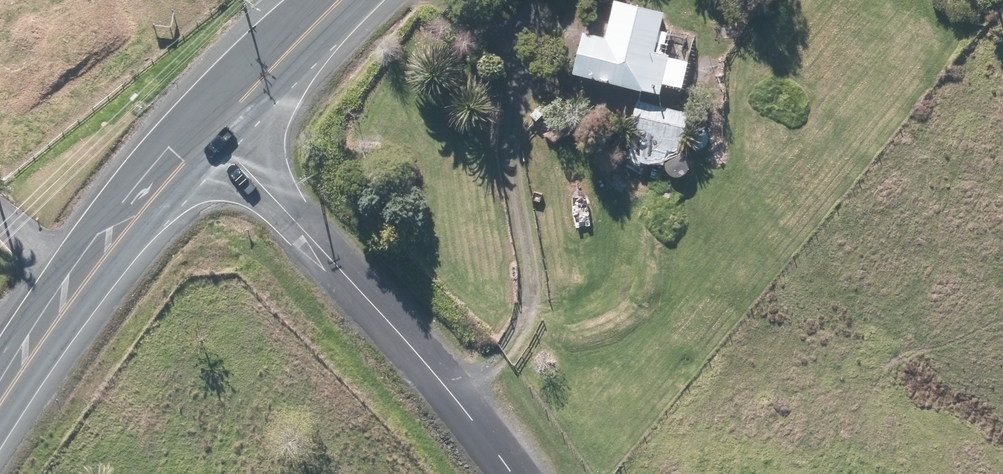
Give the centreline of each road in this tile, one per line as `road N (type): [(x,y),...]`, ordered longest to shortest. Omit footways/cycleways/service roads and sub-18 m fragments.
road 1 (unclassified): [(199,125),(329,255),(514,473)]
road 2 (secondary): [(0,397),(199,125)]
road 3 (secondary): [(199,125),(340,0)]

